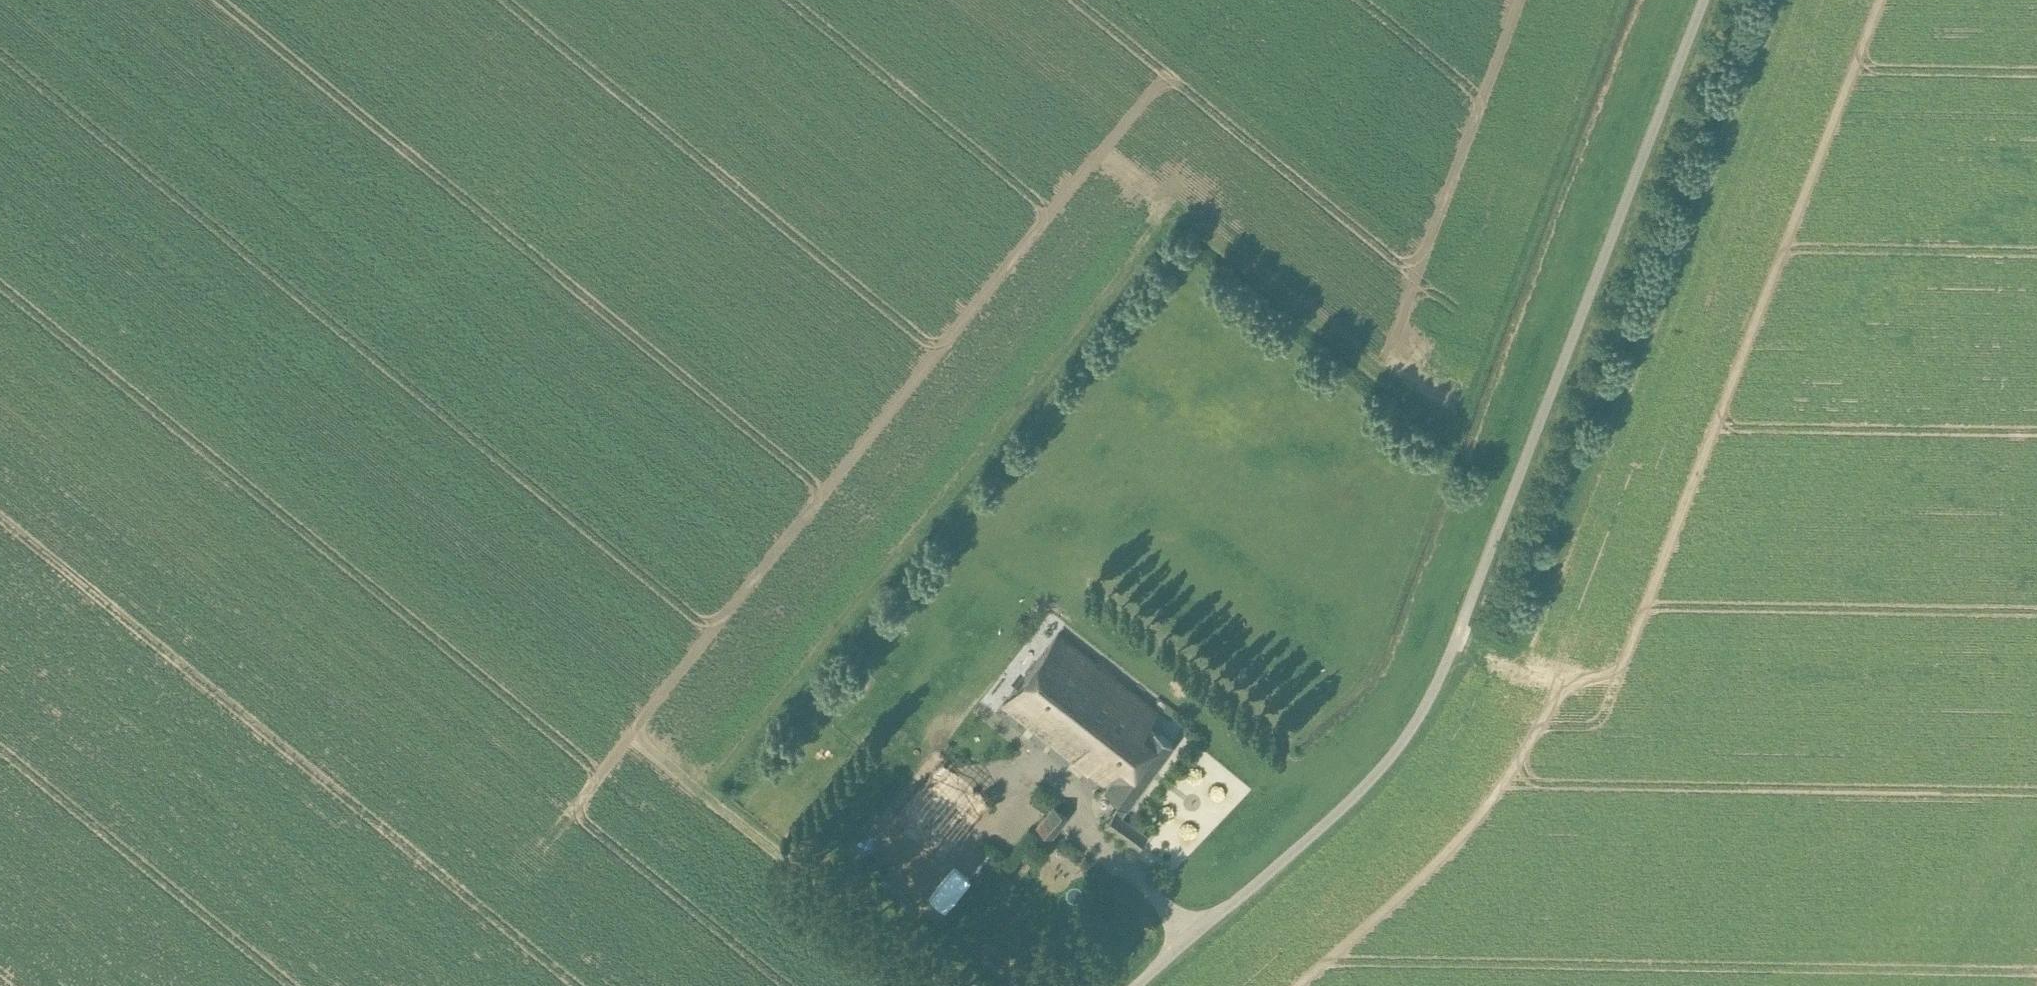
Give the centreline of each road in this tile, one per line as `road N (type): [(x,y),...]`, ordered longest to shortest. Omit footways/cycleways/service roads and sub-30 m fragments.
road 1 (unclassified): [(1152,976),(1337,816),(1434,700),(1705,0)]

